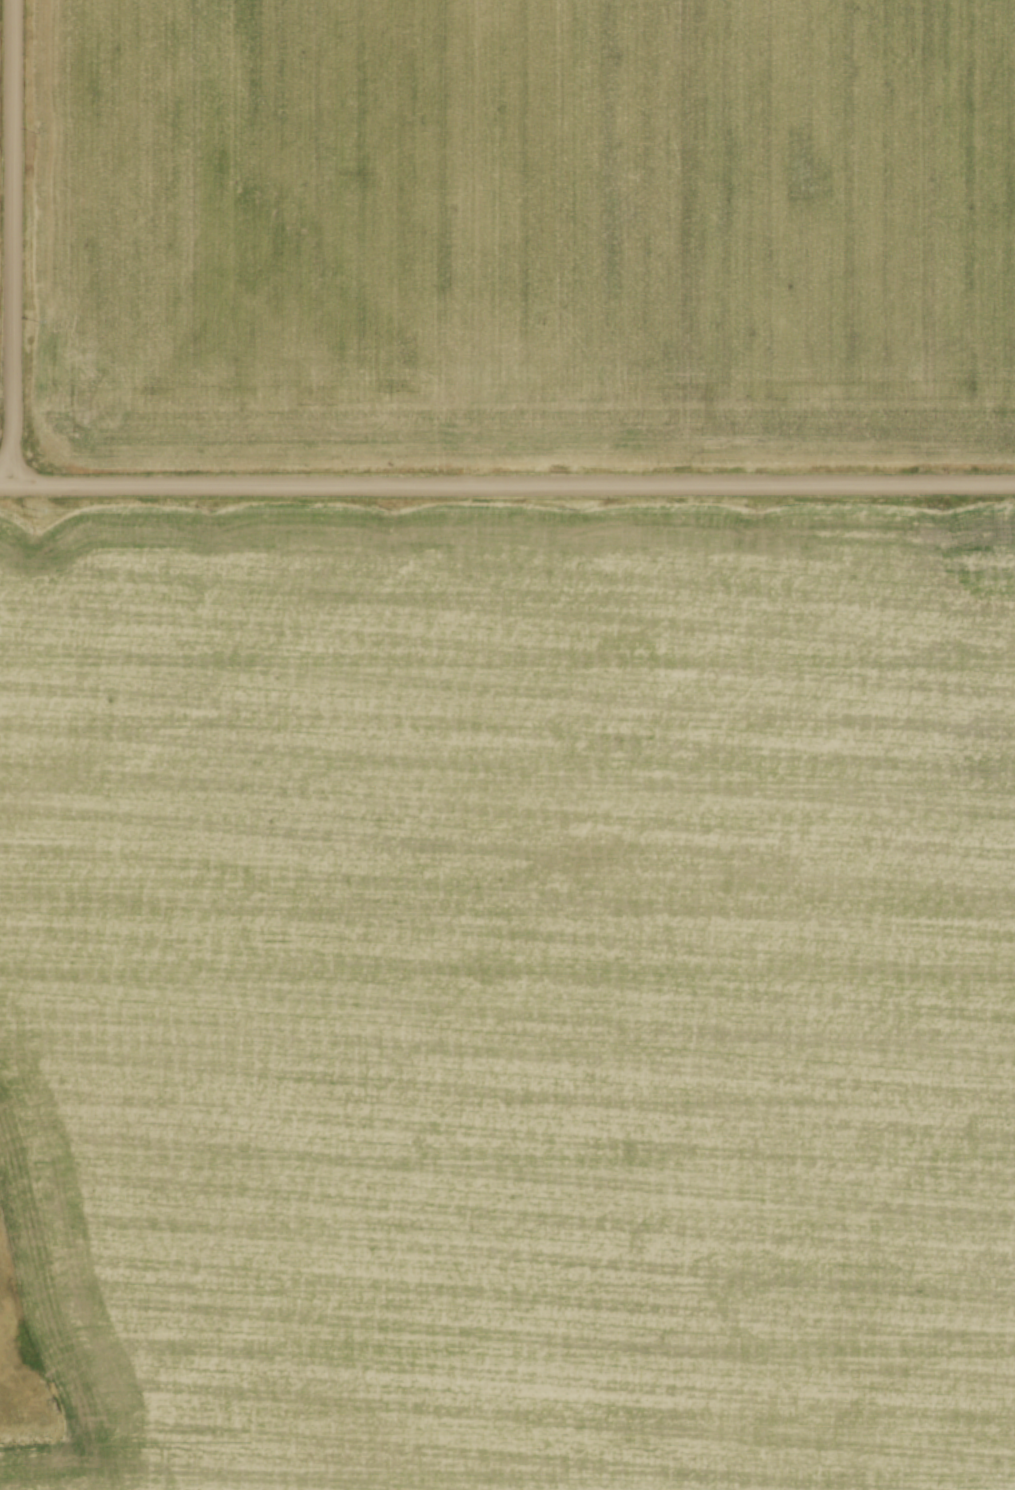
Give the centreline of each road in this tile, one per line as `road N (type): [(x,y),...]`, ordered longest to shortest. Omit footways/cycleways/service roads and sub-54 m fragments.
road 1 (residential): [(1014,484),(0,484)]
road 2 (residential): [(0,468),(12,430),(12,0)]

